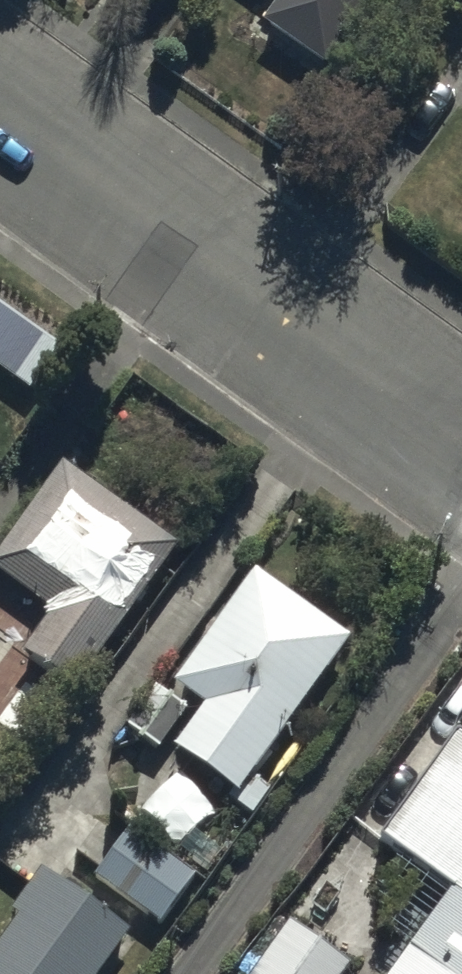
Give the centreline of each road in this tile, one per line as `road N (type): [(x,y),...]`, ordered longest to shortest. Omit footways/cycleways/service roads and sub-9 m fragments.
road 1 (residential): [(461,450),(0,116)]

